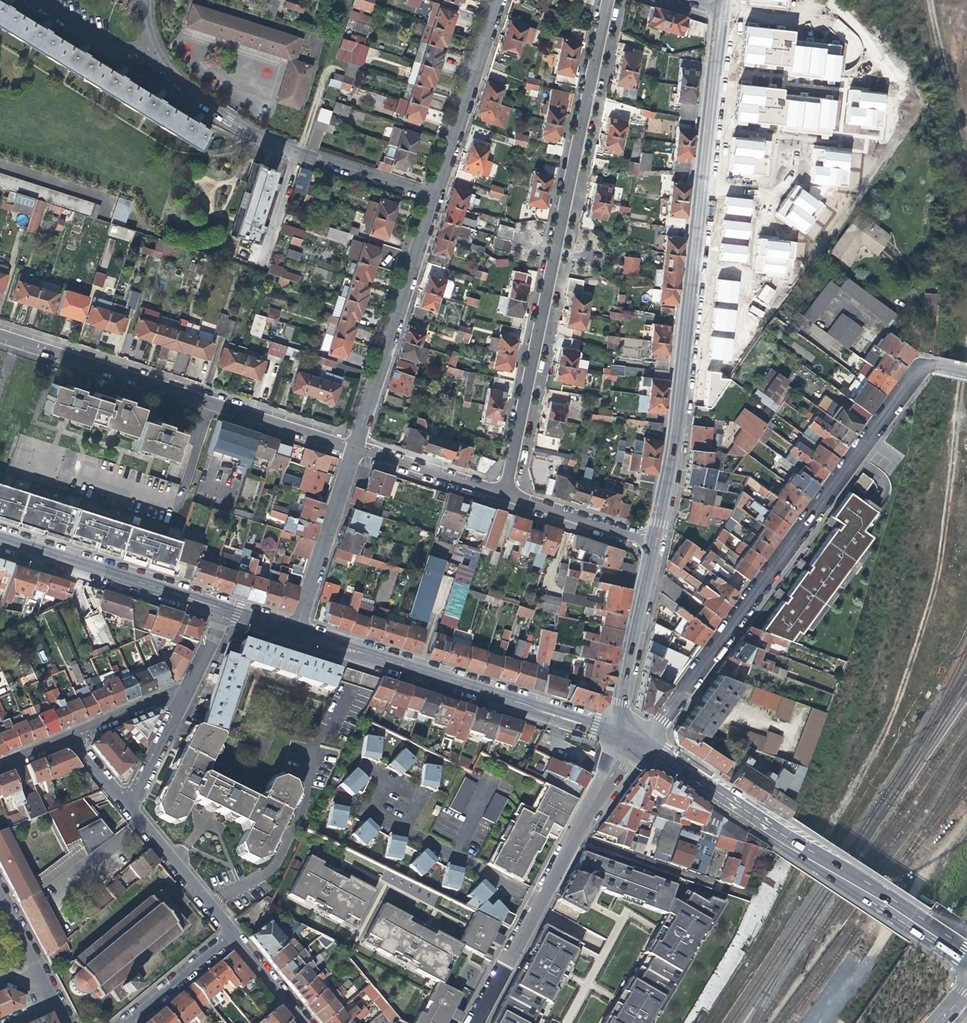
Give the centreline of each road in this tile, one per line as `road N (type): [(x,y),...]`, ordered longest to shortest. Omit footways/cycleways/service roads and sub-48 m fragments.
road 1 (secondary): [(718,8),(674,454),(654,543)]
road 2 (residential): [(609,0),(502,495)]
road 3 (residential): [(640,740),(908,377),(920,367),(942,368)]
road 4 (secondary): [(966,957),(640,740)]
road 5 (residential): [(0,334),(356,448)]
road 6 (residential): [(433,196),(294,152),(212,108),(156,51),(145,0)]
road 7 (tertiary): [(559,713),(298,630)]
road 8 (residential): [(356,448),(433,196)]
road 9 (tertiary): [(226,608),(0,536)]
road 10 (residential): [(433,196),(495,0)]
road 11 (secondary): [(654,543),(613,730)]
road 12 (residential): [(298,630),(356,448)]
road 13 (residential): [(573,835),(744,895)]
road 14 (residential): [(231,933),(125,808)]
road 15 (residential): [(502,495),(654,543)]
road 16 (residential): [(356,448),(502,495)]
road 17 (residential): [(539,899),(403,830)]
road 18 (track): [(304,139),(348,0)]
road 19 (tertiary): [(539,899),(472,1022)]
road 20 (residential): [(123,1022),(231,933)]
road 21 (residential): [(125,808),(188,689)]
road 22 (residential): [(188,689),(64,734)]

